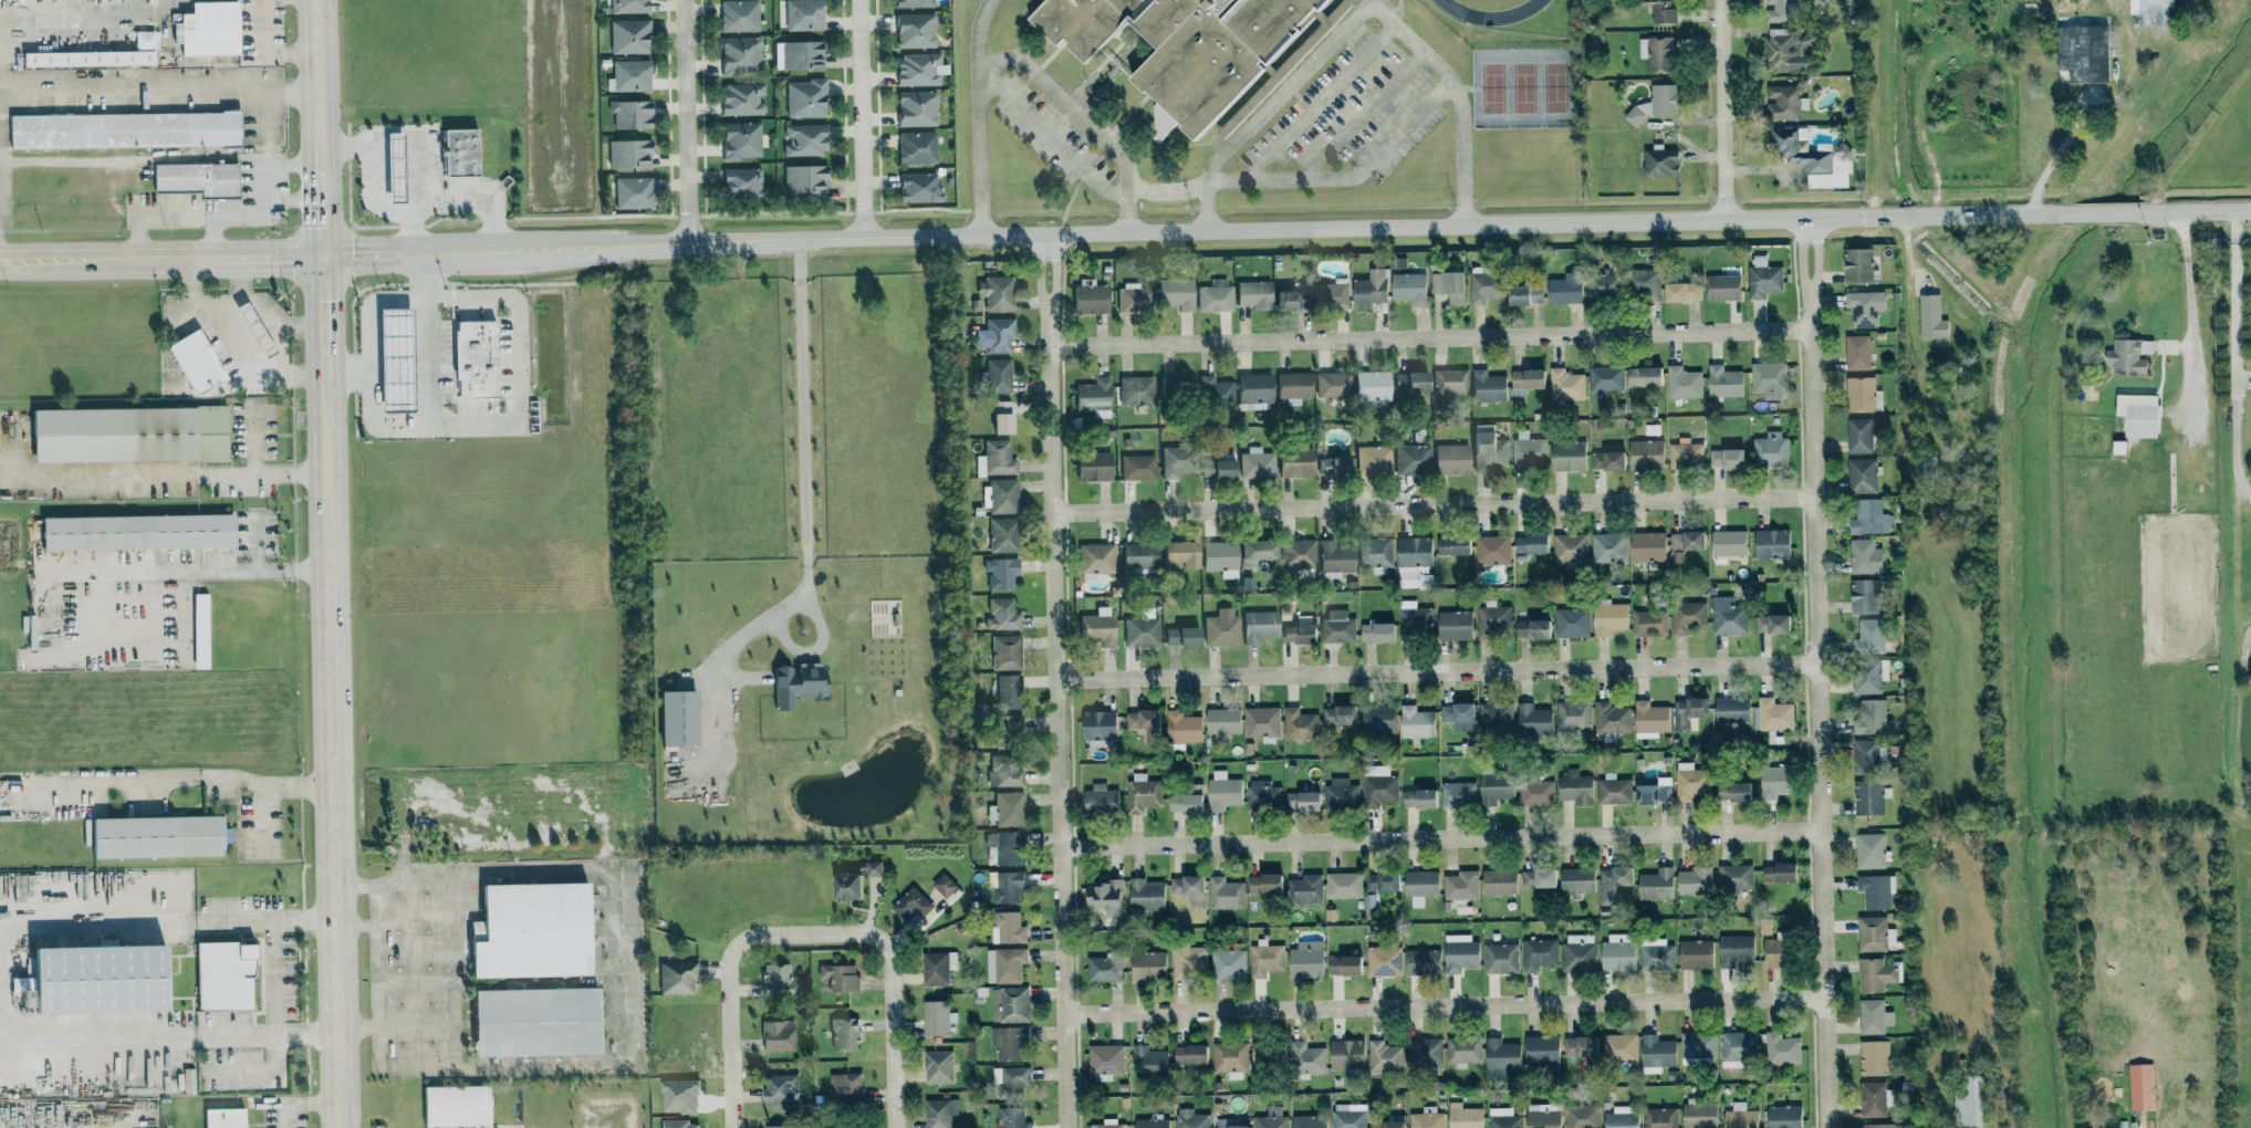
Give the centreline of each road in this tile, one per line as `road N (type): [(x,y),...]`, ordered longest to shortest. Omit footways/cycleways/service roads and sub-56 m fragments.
road 1 (residential): [(426,252),(2060,215)]
road 2 (residential): [(1827,1127),(1806,219)]
road 3 (residential): [(1072,1127),(1055,233)]
road 4 (residential): [(1065,846),(1821,832)]
road 5 (residential): [(1057,505),(1813,495)]
road 6 (residential): [(1054,342),(1810,334)]
road 7 (residential): [(1061,681),(1816,662)]
road 8 (residential): [(1069,1006),(1824,999)]
road 9 (secondary): [(340,1127),(326,471)]
road 10 (residential): [(806,933),(863,933),(890,959),(894,1127)]
road 11 (residential): [(733,1127),(729,957),(750,937),(806,933)]
road 12 (residential): [(689,242),(683,0)]
road 13 (residential): [(861,0),(865,238)]
road 14 (residential): [(1729,221),(1726,0)]
road 15 (secondary): [(0,261),(210,259)]
road 16 (secondary): [(323,257),(320,130)]
road 17 (secondary): [(325,380),(323,257)]

